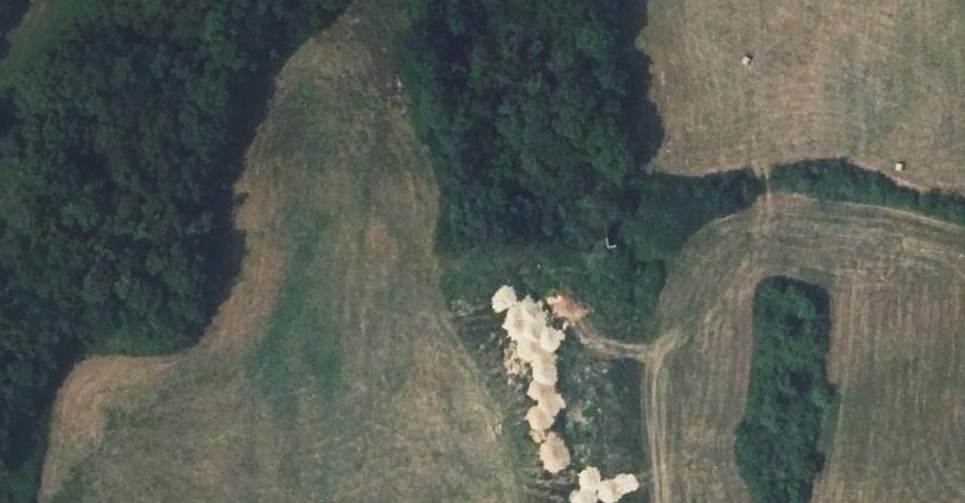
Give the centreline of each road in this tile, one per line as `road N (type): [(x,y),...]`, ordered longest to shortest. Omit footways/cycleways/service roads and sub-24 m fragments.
road 1 (track): [(661,502),(654,351)]

